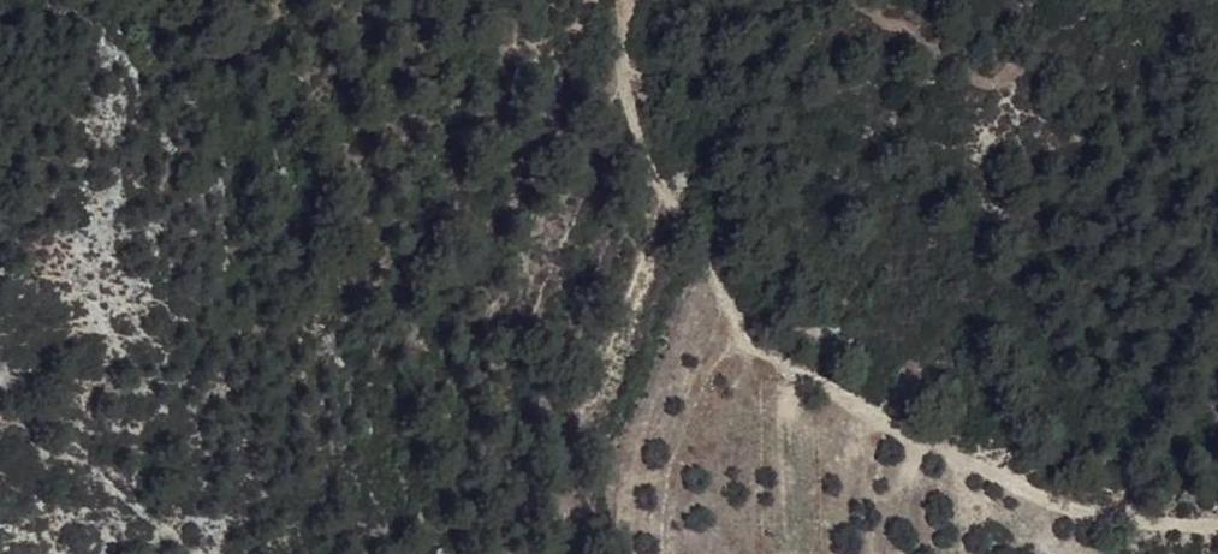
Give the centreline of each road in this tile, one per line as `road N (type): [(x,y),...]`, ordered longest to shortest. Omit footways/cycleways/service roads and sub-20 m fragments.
road 1 (track): [(634,0),(627,14),(635,120),(746,336),(959,469),(1165,527),(1217,531)]

